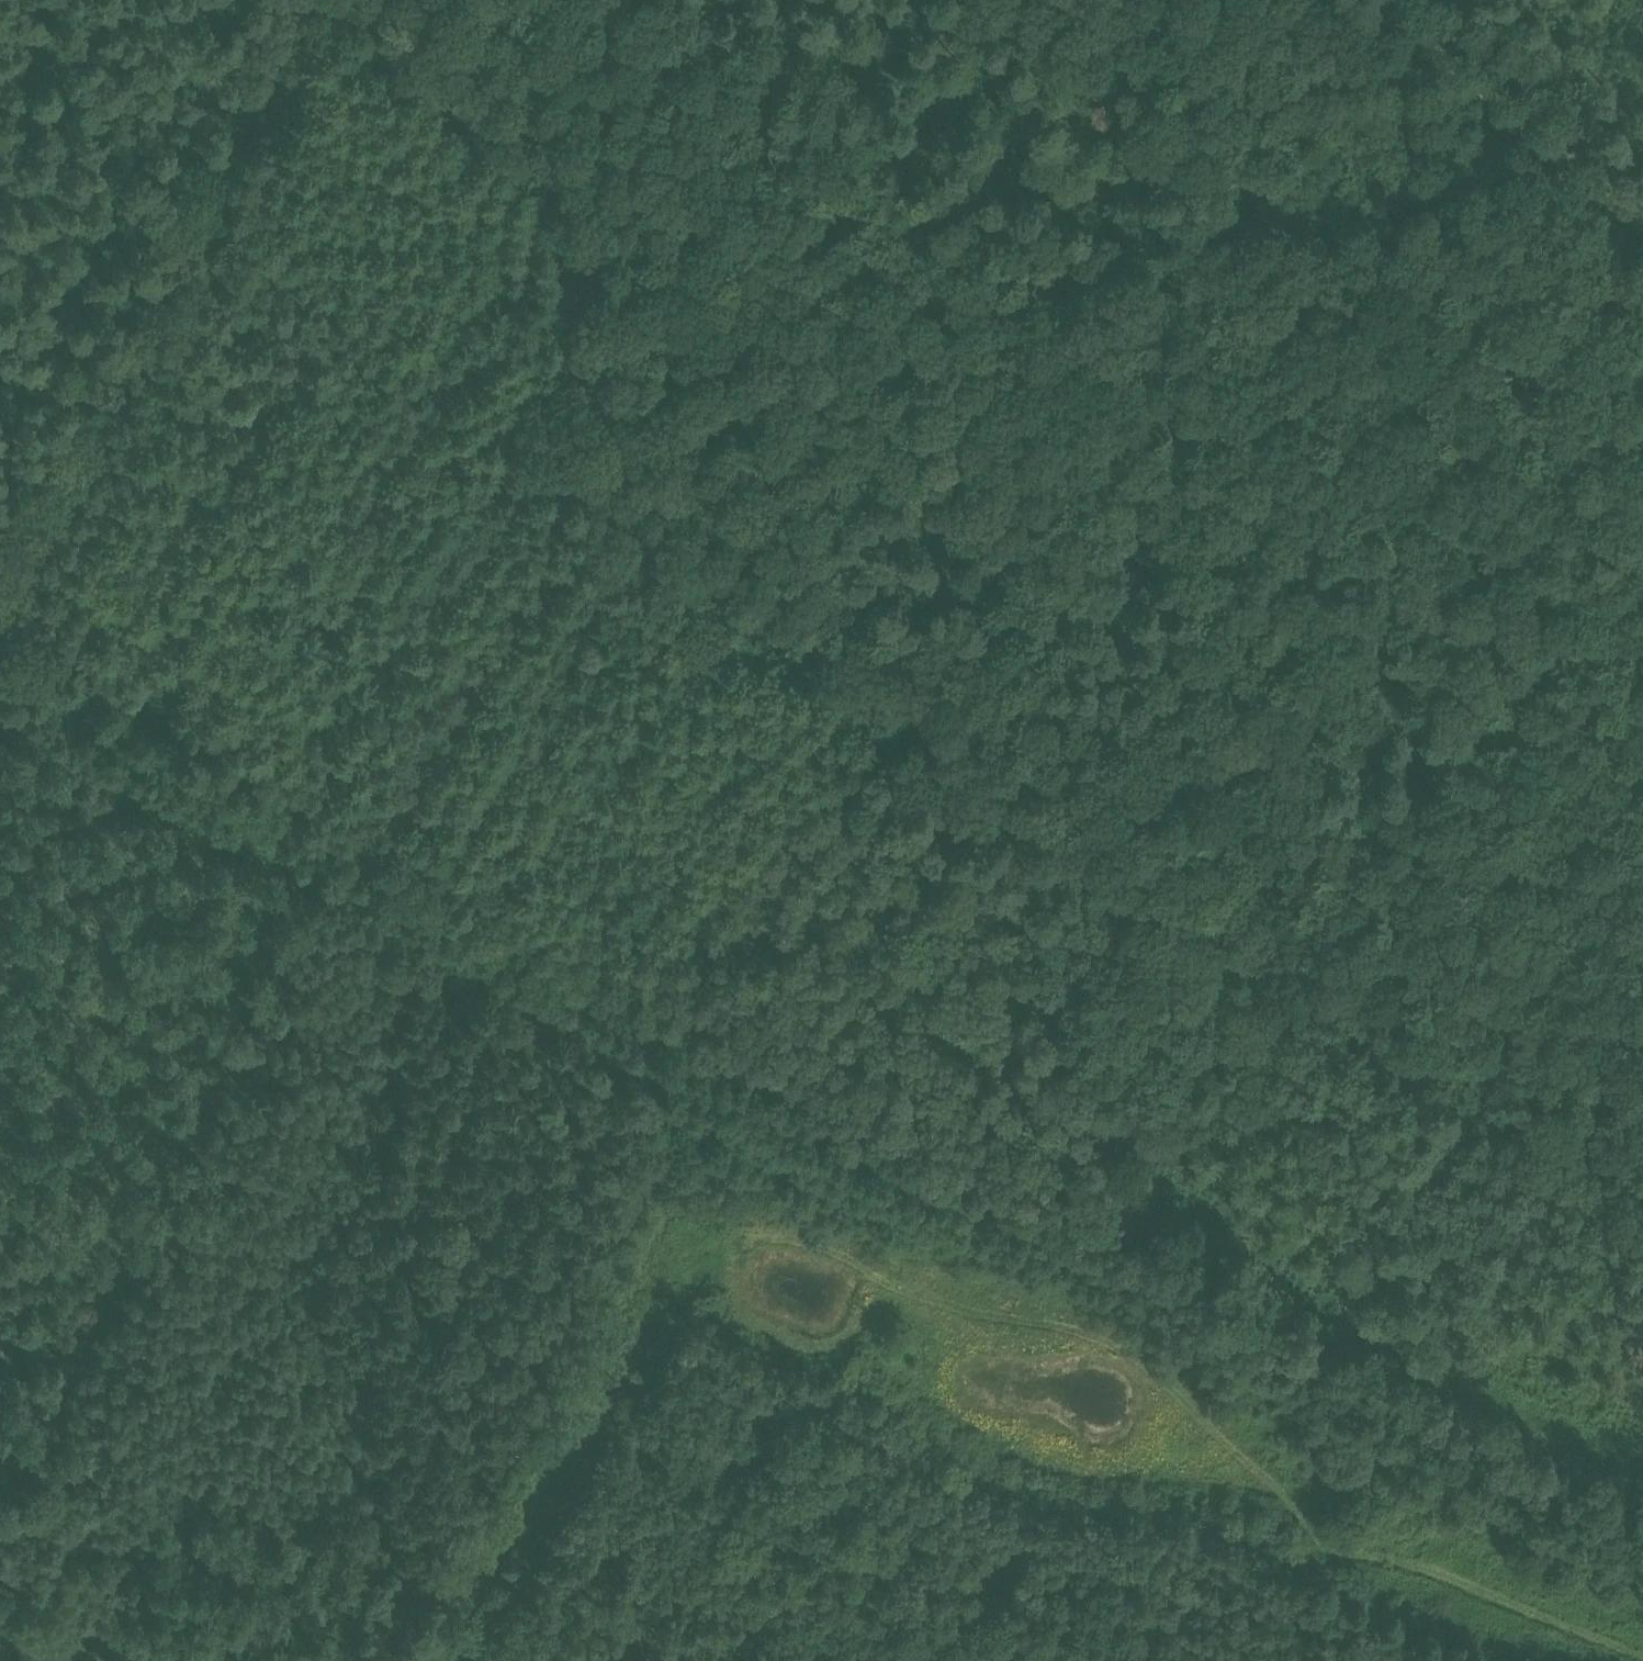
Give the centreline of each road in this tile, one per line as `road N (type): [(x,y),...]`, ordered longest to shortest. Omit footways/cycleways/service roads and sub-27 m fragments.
road 1 (track): [(330,0),(346,23),(553,175),(548,445),(1107,886),(1642,1175)]
road 2 (track): [(1387,0),(1642,207)]

